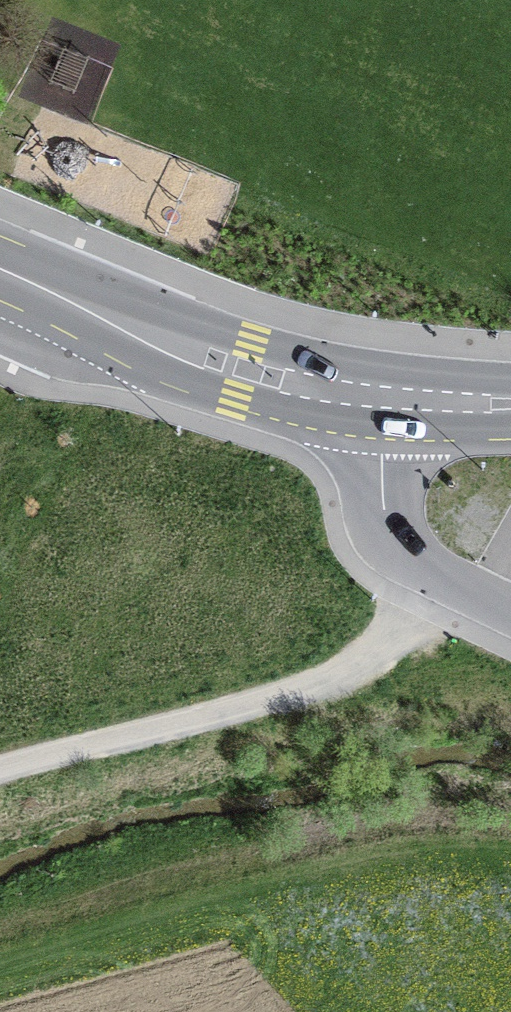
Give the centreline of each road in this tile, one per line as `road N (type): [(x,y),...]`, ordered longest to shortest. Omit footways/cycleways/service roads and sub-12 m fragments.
road 1 (track): [(429,564),(374,654),(322,682),(0,768)]
road 2 (primary): [(0,275),(245,369),(374,399)]
road 3 (tertiary): [(374,399),(396,534),(429,564),(510,611)]
road 4 (primary): [(374,399),(510,405)]

